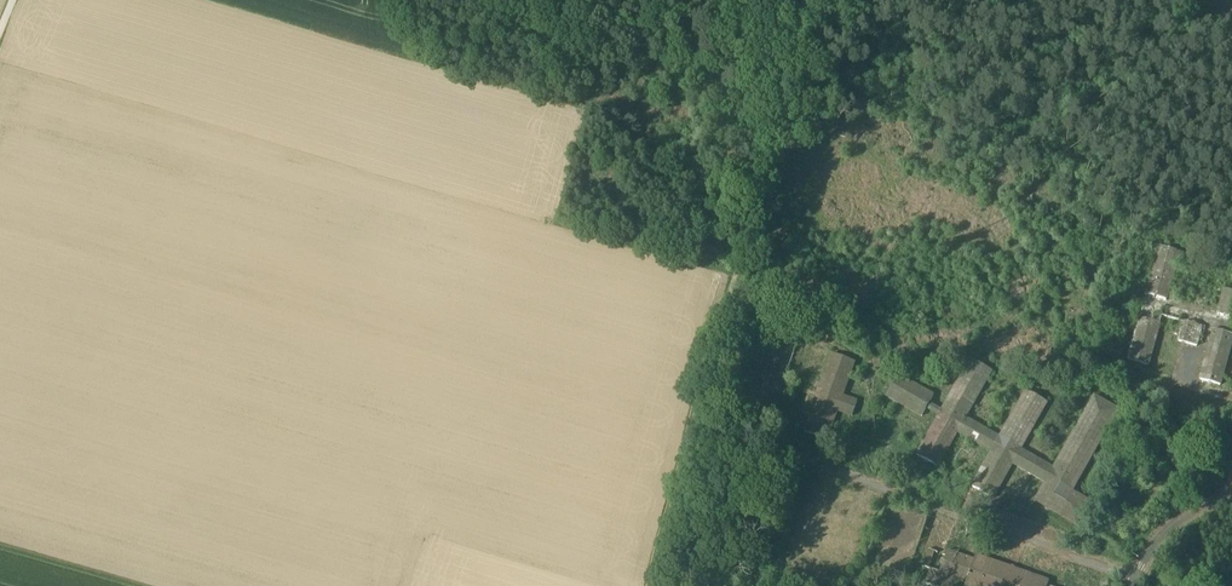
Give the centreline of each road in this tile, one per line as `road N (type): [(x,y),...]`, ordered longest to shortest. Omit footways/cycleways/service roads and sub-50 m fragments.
road 1 (track): [(820,0),(652,585)]
road 2 (track): [(0,549),(131,585)]

